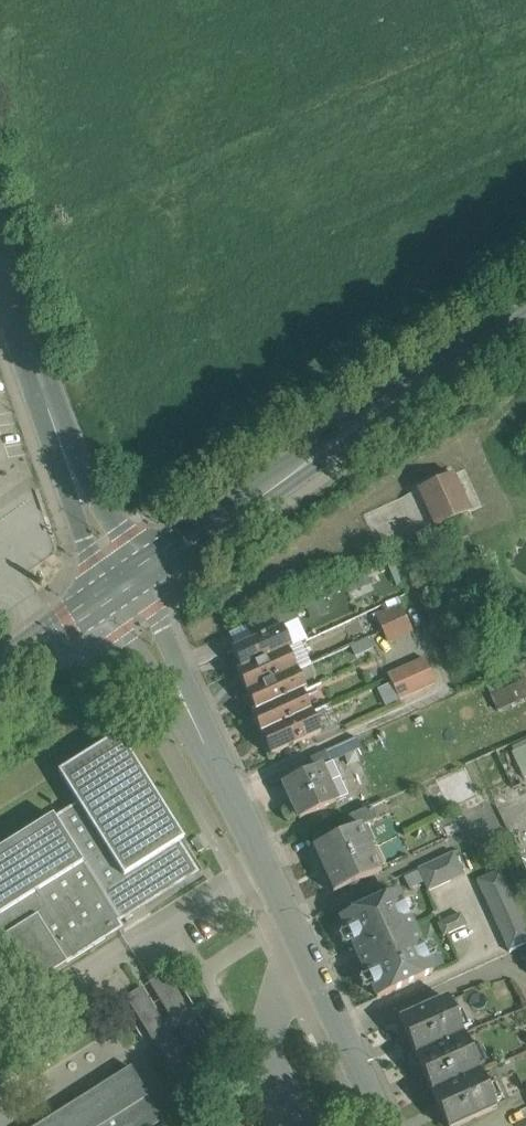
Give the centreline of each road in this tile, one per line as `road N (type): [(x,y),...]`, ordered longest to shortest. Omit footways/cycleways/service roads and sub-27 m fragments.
road 1 (residential): [(124,585),(388,1125)]
road 2 (tertiary): [(124,585),(525,315)]
road 3 (tertiary): [(4,272),(124,585)]
road 4 (tertiary): [(0,673),(124,585)]

